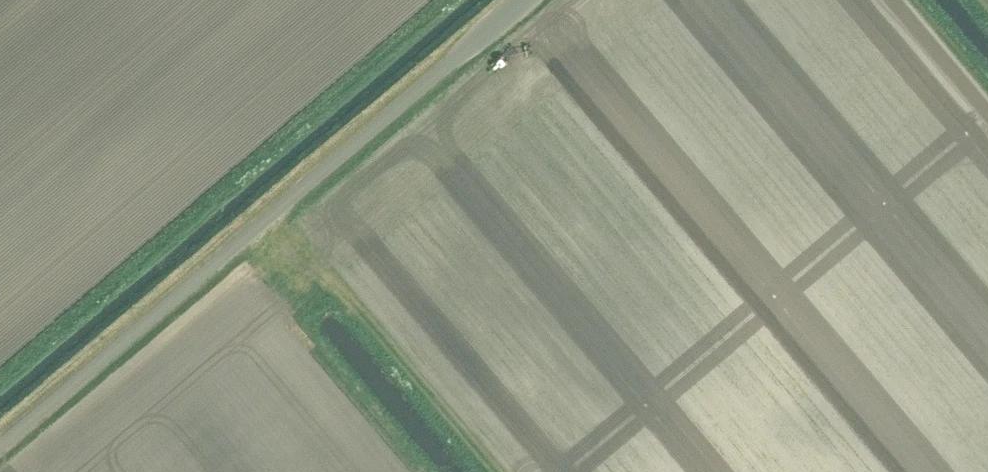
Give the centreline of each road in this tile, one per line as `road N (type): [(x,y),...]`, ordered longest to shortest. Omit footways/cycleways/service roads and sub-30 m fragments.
road 1 (unclassified): [(0,445),(525,0)]

